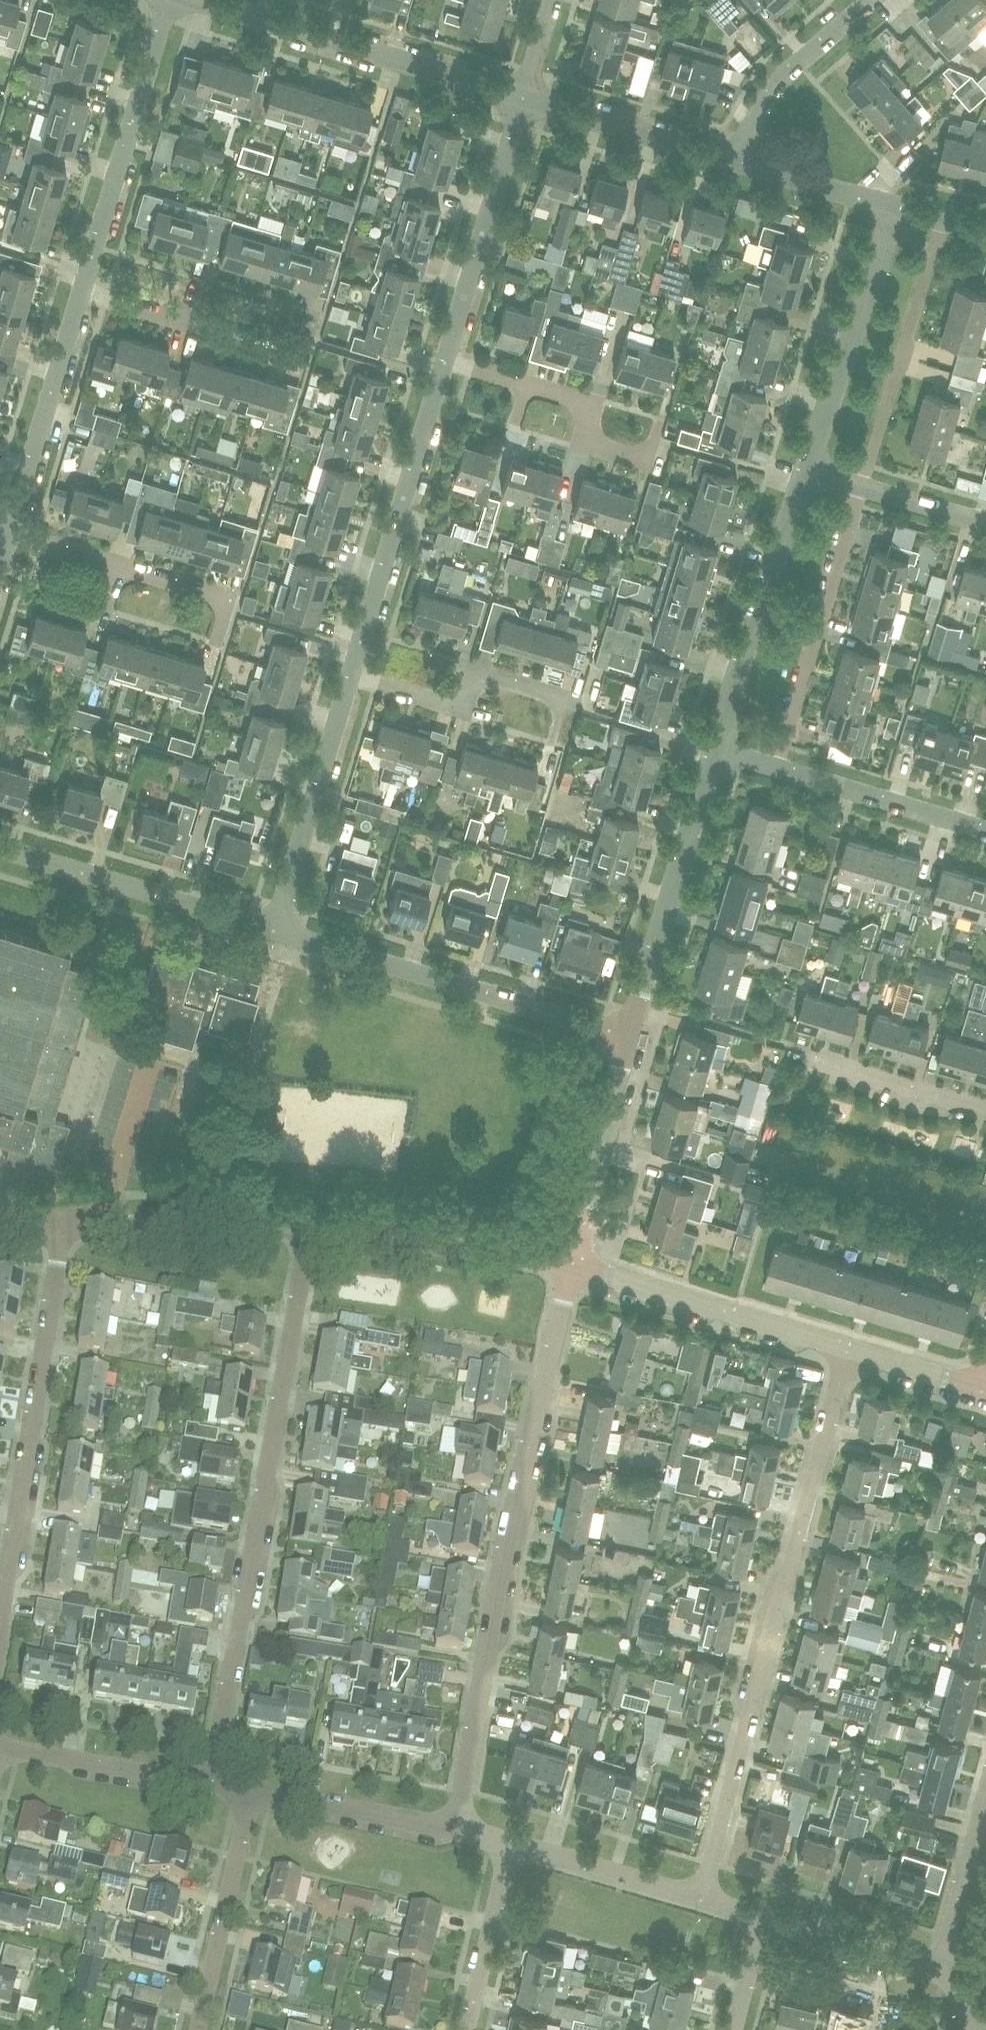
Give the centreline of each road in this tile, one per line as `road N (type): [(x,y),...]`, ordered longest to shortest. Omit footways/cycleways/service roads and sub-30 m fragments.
road 1 (residential): [(458,1830),(572,1257)]
road 2 (residential): [(701,1901),(853,1339)]
road 3 (residential): [(212,1785),(305,1301),(307,1221)]
road 4 (residential): [(0,1613),(62,1219)]
road 5 (residential): [(629,1038),(274,932)]
road 6 (residential): [(524,96),(194,0)]
road 7 (residential): [(350,677),(443,368)]
road 8 (residential): [(629,1038),(716,747)]
road 9 (residential): [(81,291),(166,0)]
road 10 (residential): [(716,747),(803,467)]
road 11 (unclassified): [(853,1339),(572,1257)]
road 12 (residential): [(662,433),(654,463),(587,444),(595,413),(443,368)]
road 13 (residential): [(776,764),(859,485)]
road 14 (residential): [(274,932),(0,850)]
road 15 (residential): [(556,736),(565,702),(471,676),(463,709),(350,677)]
road 16 (residential): [(443,368),(524,96)]
road 17 (residential): [(859,485),(940,217)]
road 18 (residential): [(803,467),(885,201)]
road 19 (residential): [(315,319),(305,358),(81,291)]
road 20 (unclassified): [(572,1257),(514,1241),(307,1221)]
road 21 (residential): [(274,932),(350,677)]
road 22 (residential): [(216,643),(225,614),(212,597),(8,540)]
road 23 (residential): [(8,540),(81,291)]
road 24 (unclassified): [(307,1221),(62,1219)]
road 25 (residential): [(198,2029),(250,1791)]
road 26 (residential): [(572,1257),(629,1038)]
road 27 (residential): [(738,158),(524,96)]
road 28 (residential): [(985,830),(776,764)]
road 29 (residential): [(212,1785),(0,1747)]
road 30 (residential): [(458,1830),(250,1791)]
road 31 (residential): [(867,0),(757,112),(738,158)]
road 32 (residential): [(701,1901),(510,1845)]
road 33 (residential): [(985,1110),(802,1049)]
road 34 (residential): [(466,2029),(510,1845)]
road 35 (residential): [(940,1973),(765,1920)]
road 36 (residential): [(885,201),(738,158)]
road 37 (unclassified): [(985,1385),(853,1339)]
road 38 (residential): [(985,523),(859,485)]

